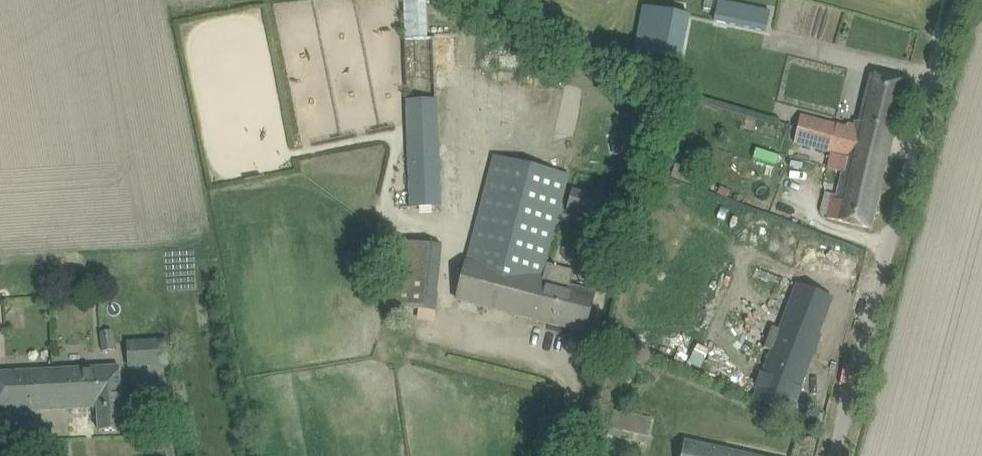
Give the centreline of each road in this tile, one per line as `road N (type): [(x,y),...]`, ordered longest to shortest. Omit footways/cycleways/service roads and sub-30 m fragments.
road 1 (unclassified): [(836,455),(938,34)]

